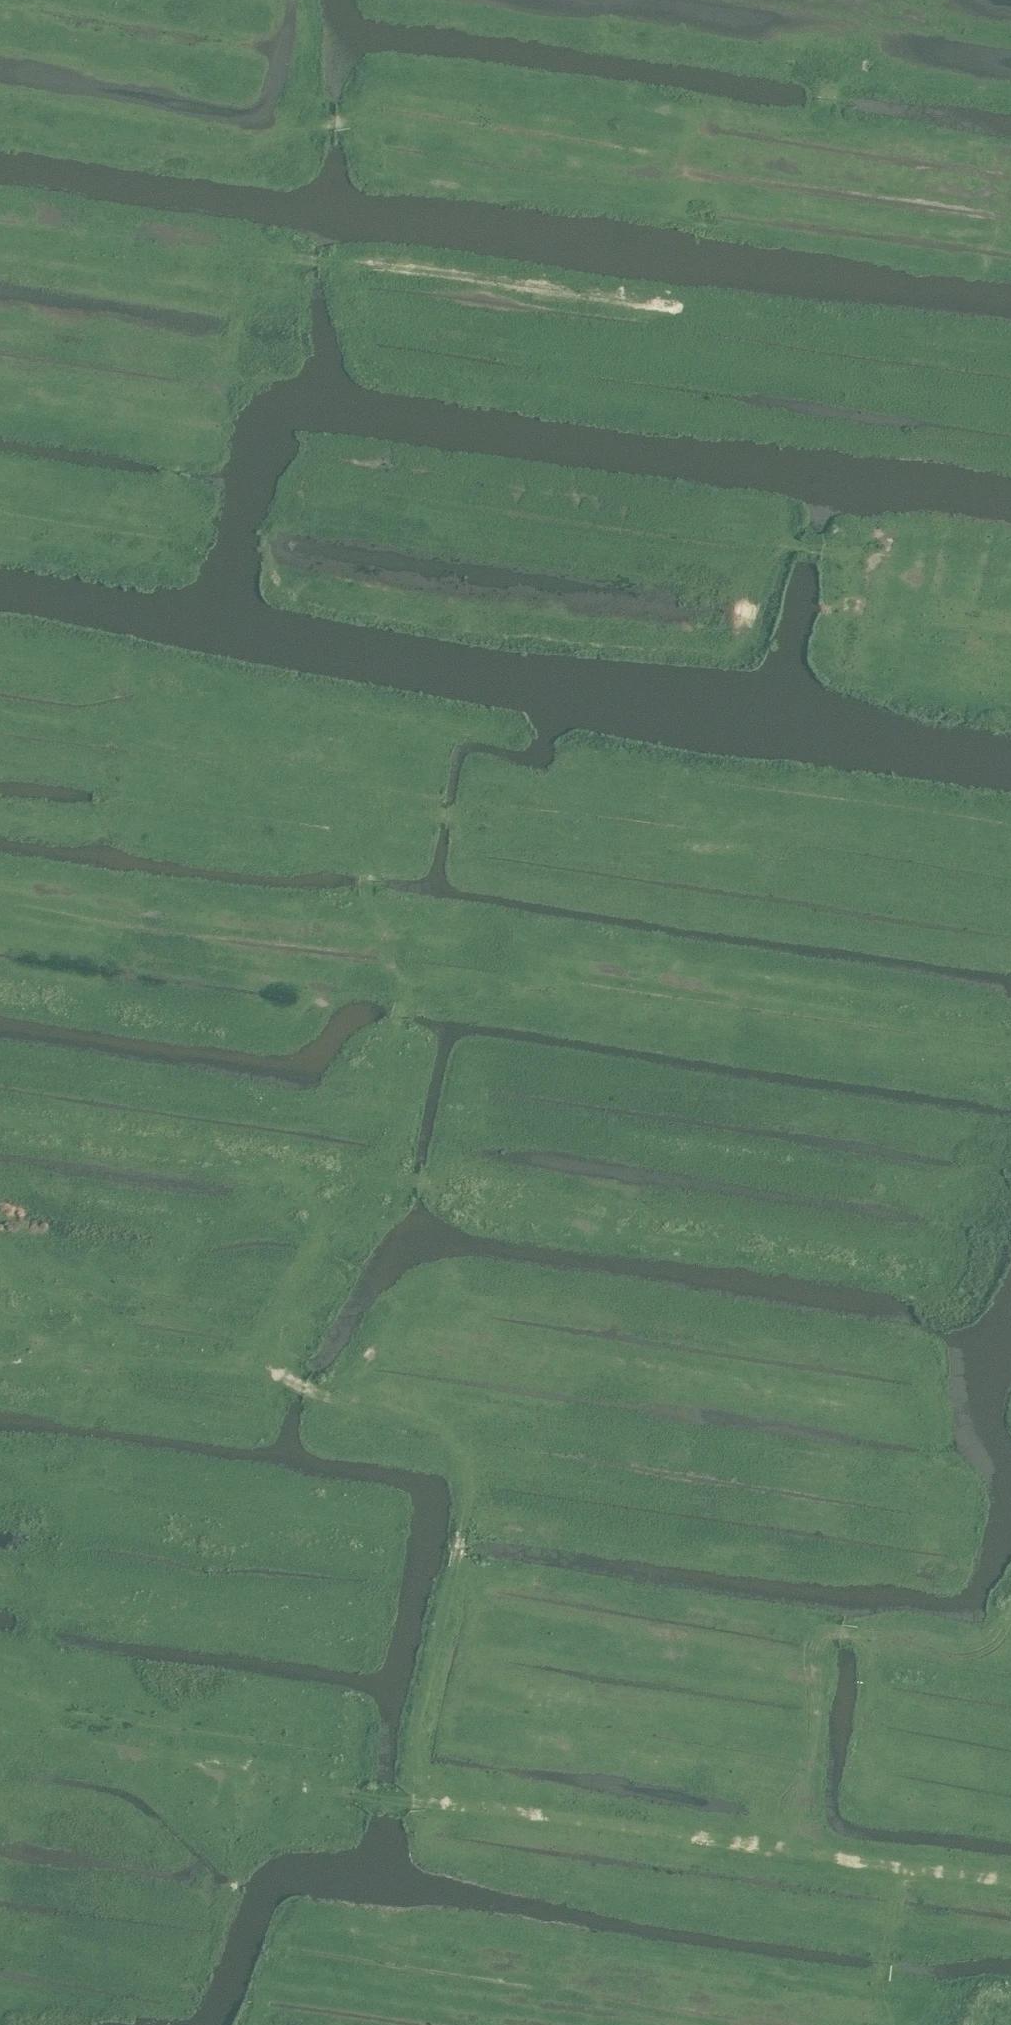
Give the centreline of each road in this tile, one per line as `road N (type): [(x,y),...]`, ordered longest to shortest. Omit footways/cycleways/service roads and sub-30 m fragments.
road 1 (track): [(1010,1879),(809,1851)]

